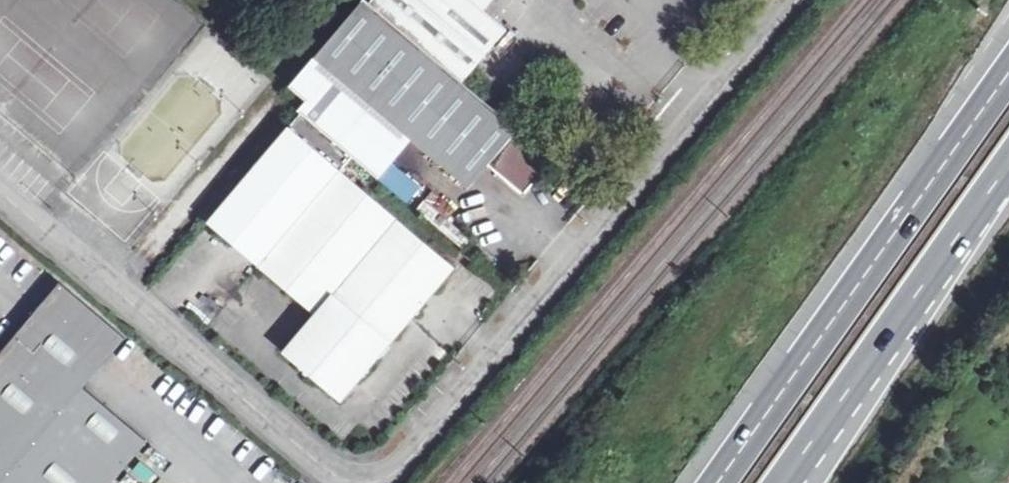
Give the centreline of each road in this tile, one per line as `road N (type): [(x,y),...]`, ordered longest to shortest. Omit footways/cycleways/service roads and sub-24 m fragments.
road 1 (unclassified): [(794,0),(405,463),(375,482)]
road 2 (trunk): [(1008,70),(715,482)]
road 3 (unclassified): [(346,482),(0,193)]
road 4 (trunk): [(785,482),(1008,167)]

